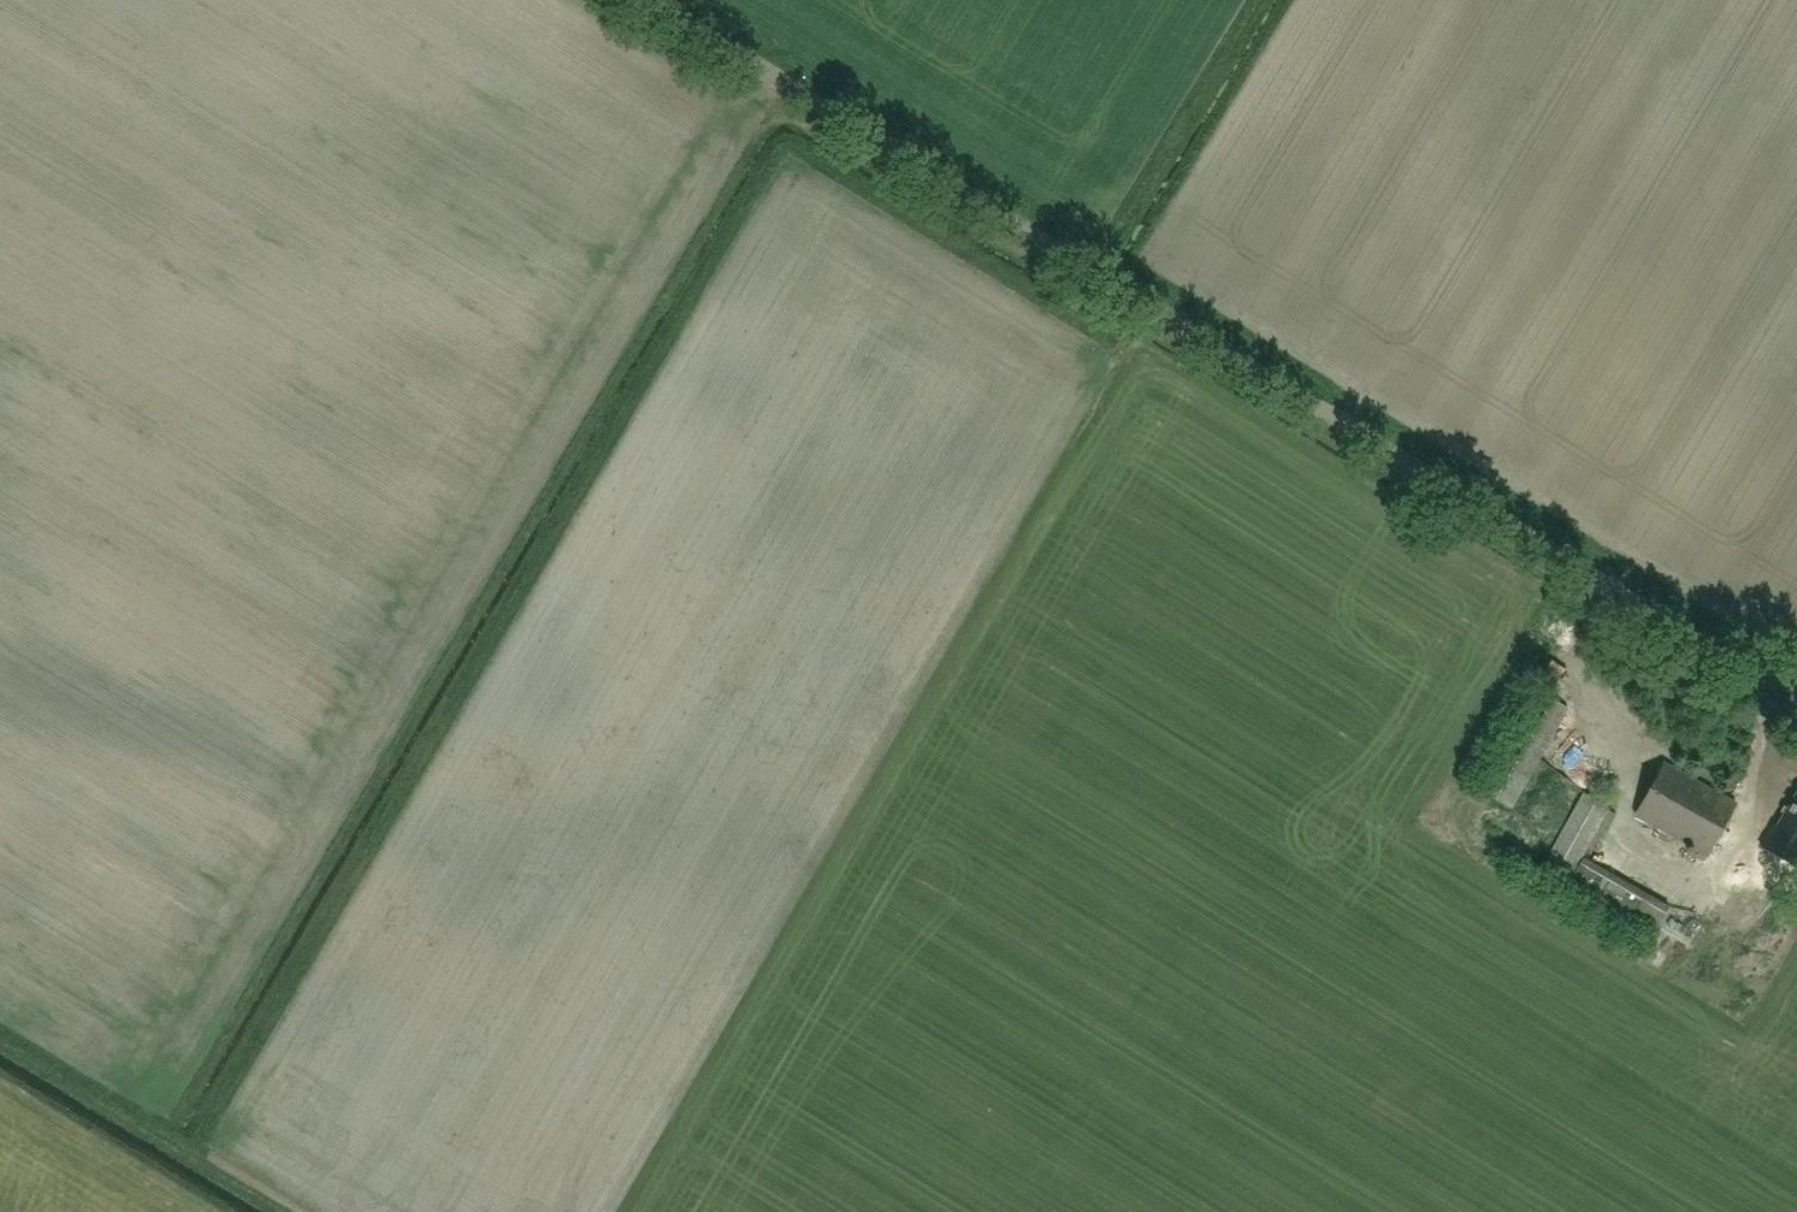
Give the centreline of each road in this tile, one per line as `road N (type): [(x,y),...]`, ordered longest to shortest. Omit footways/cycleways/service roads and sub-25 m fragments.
road 1 (unclassified): [(1796,703),(648,0)]

